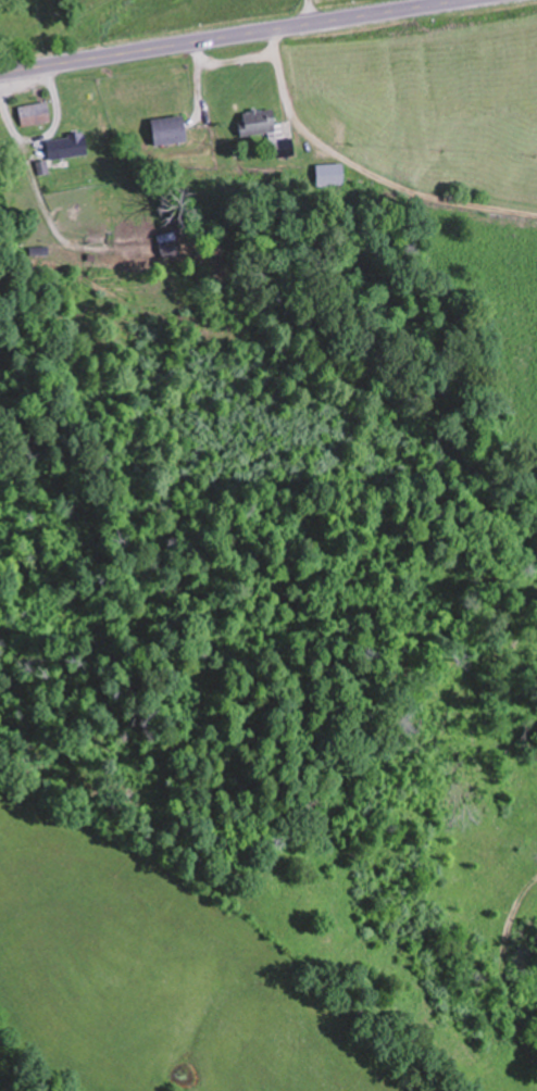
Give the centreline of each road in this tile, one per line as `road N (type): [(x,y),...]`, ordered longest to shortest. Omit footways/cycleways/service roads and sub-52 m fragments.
road 1 (primary): [(0,74),(468,0)]

